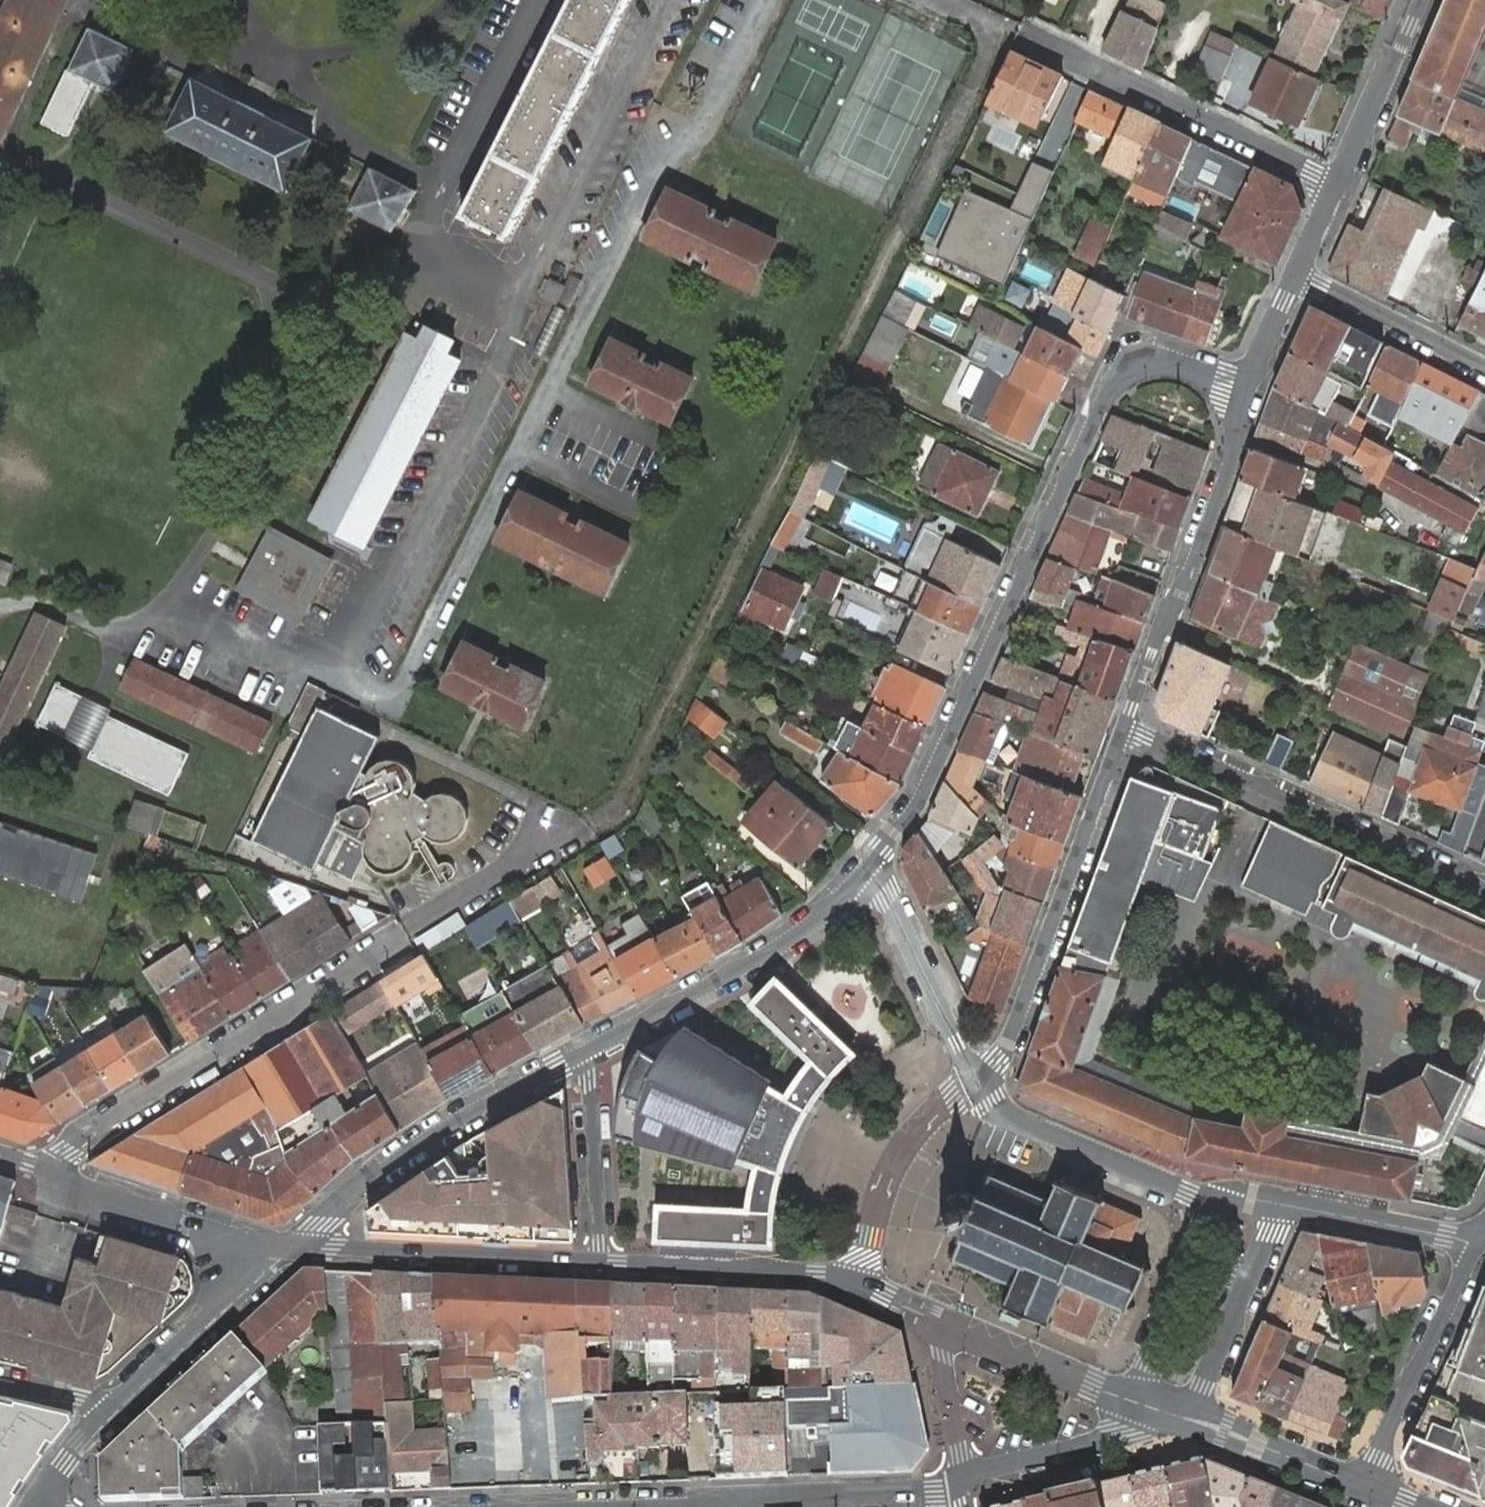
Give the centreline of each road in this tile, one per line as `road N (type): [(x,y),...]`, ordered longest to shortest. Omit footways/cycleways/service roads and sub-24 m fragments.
road 1 (residential): [(1250,392),(1148,362),(1117,380),(921,799),(867,870)]
road 2 (residential): [(47,1174),(62,1150),(530,853),(550,836),(550,822)]
road 3 (residential): [(1484,890),(1123,726)]
road 4 (residential): [(1123,726),(1008,1044),(976,1078)]
road 5 (tertiary): [(952,1328),(857,1281),(815,1273),(599,1262)]
road 6 (residential): [(1250,392),(1191,571),(1123,726)]
road 7 (residential): [(1026,33),(1341,183)]
road 8 (residential): [(579,1058),(435,1134),(289,1246)]
road 9 (residential): [(867,870),(798,935),(579,1058)]
road 10 (tertiary): [(644,1506),(936,1494),(961,1481)]
road 11 (tertiary): [(599,1262),(289,1246)]
road 12 (residential): [(1363,1487),(1482,1233)]
road 13 (residential): [(976,1078),(1009,1118),(1213,1202)]
road 14 (tertiary): [(289,1246),(222,1237),(60,1186),(47,1174)]
road 15 (tertiary): [(289,1246),(104,1414)]
road 16 (residential): [(976,1078),(867,870)]
road 17 (residential): [(1191,1420),(1280,1205)]
road 18 (residential): [(1213,1202),(1134,1403)]
road 19 (residential): [(1484,367),(1296,271)]
road 20 (residential): [(599,1262),(589,1082),(579,1058)]
road 21 (residential): [(1482,1233),(1446,1237),(1280,1205)]
road 22 (residential): [(1421,0),(1341,183)]
road 23 (tertiary): [(961,1481),(1101,1440),(1120,1430),(1134,1403)]
road 24 (tertiary): [(1134,1403),(952,1328)]
road 25 (tertiary): [(1363,1487),(1191,1420)]
road 26 (residential): [(952,1328),(941,1355),(961,1481)]
road 27 (residential): [(1296,271),(1250,392)]

